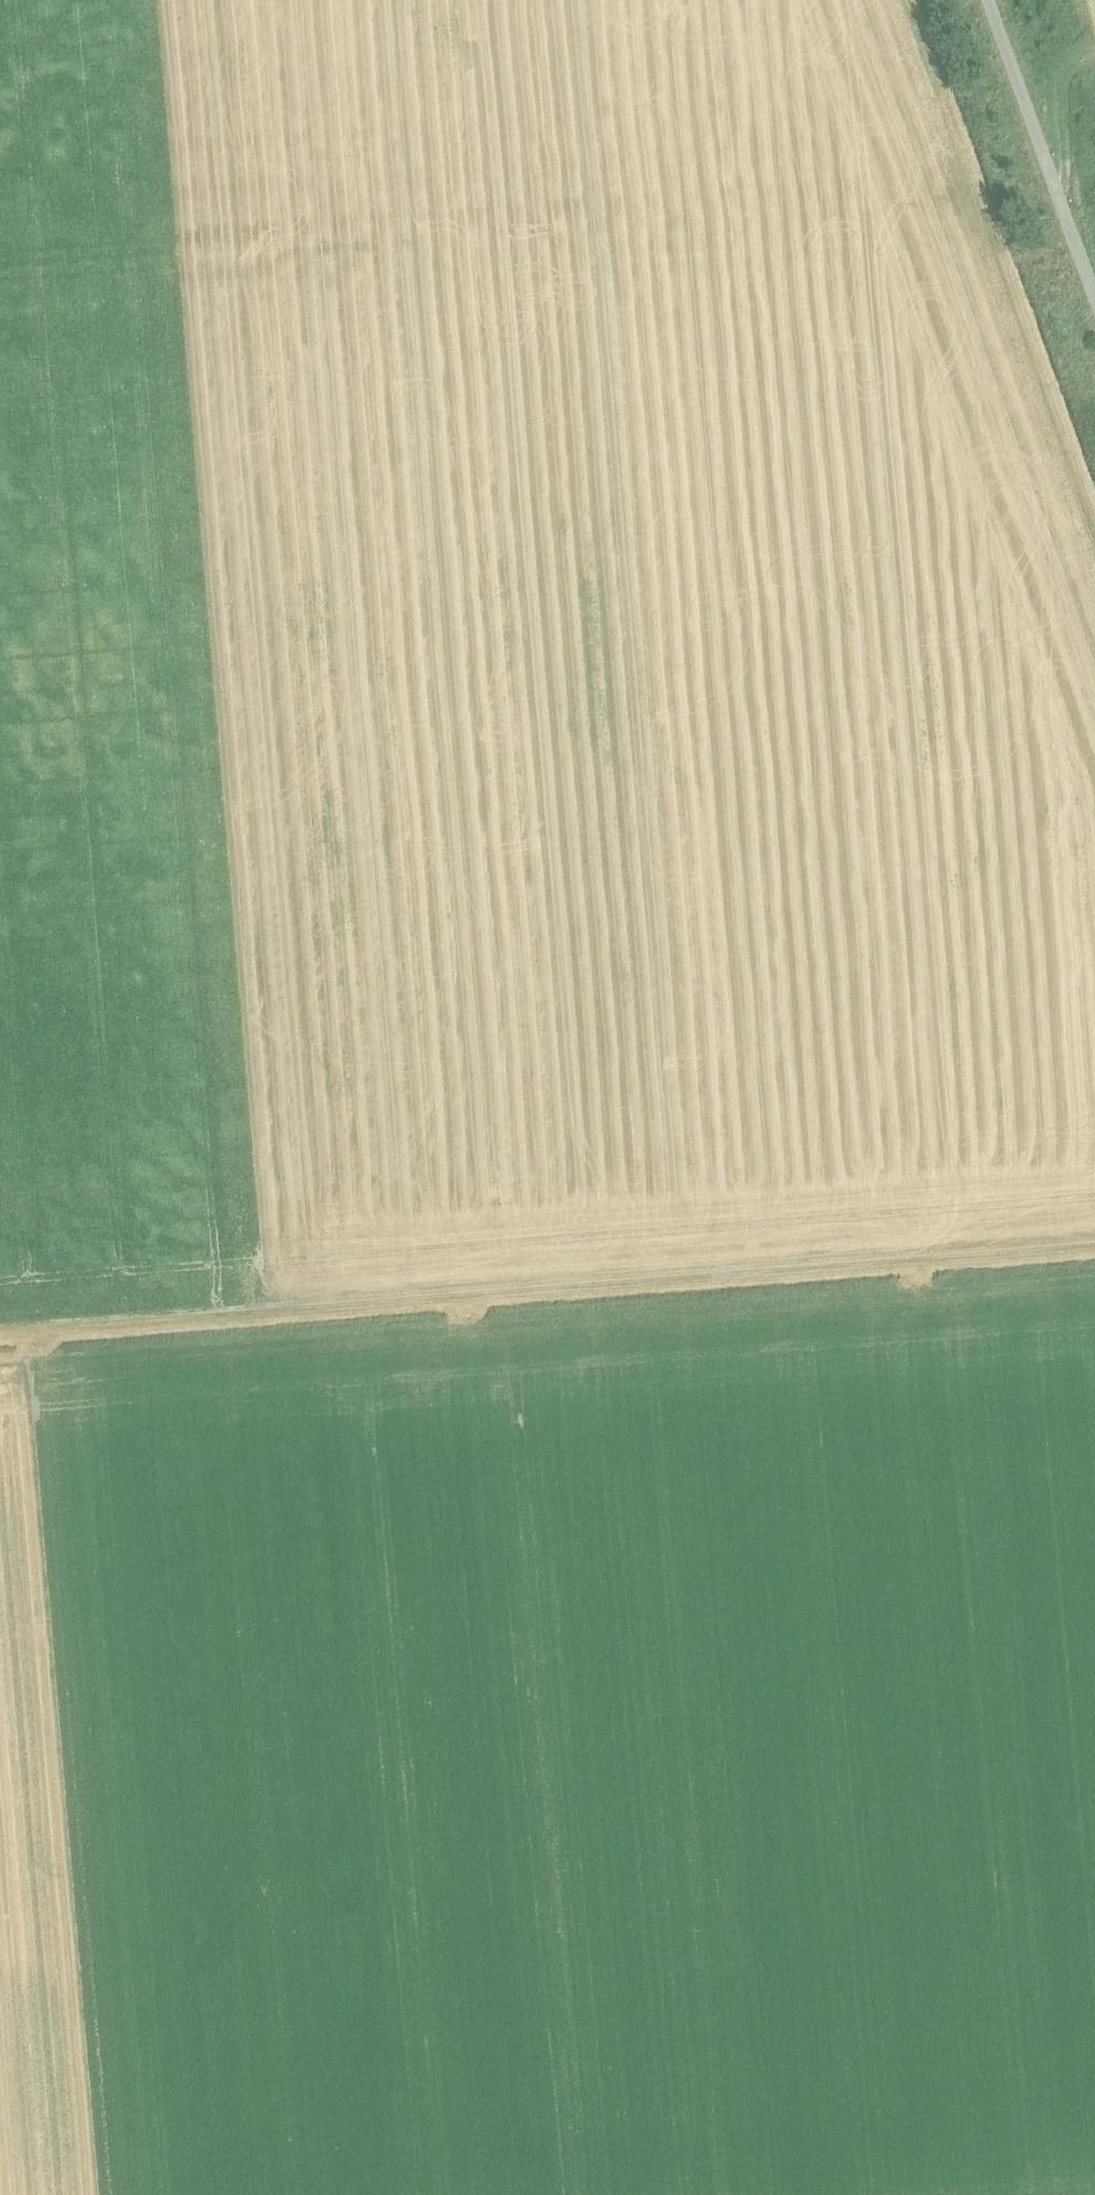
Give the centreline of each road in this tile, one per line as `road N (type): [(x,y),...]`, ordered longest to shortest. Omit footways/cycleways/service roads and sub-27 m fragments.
road 1 (track): [(1094,1244),(0,1330)]
road 2 (unclassified): [(1094,285),(992,0)]

